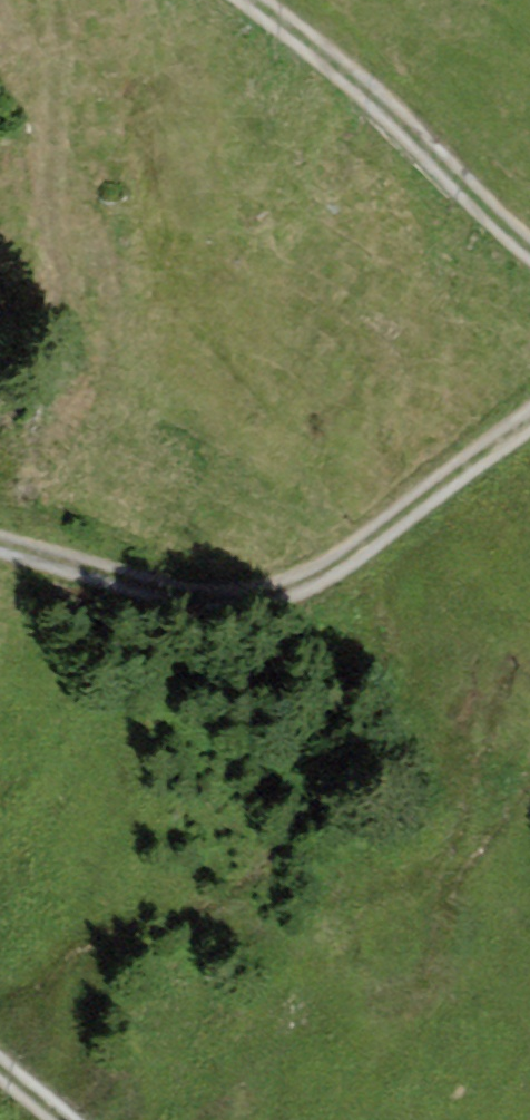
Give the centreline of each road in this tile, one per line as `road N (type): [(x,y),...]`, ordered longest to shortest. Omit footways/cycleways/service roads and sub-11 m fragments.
road 1 (track): [(0,542),(240,612),(308,594),(529,424)]
road 2 (track): [(529,248),(322,49),(254,0)]

